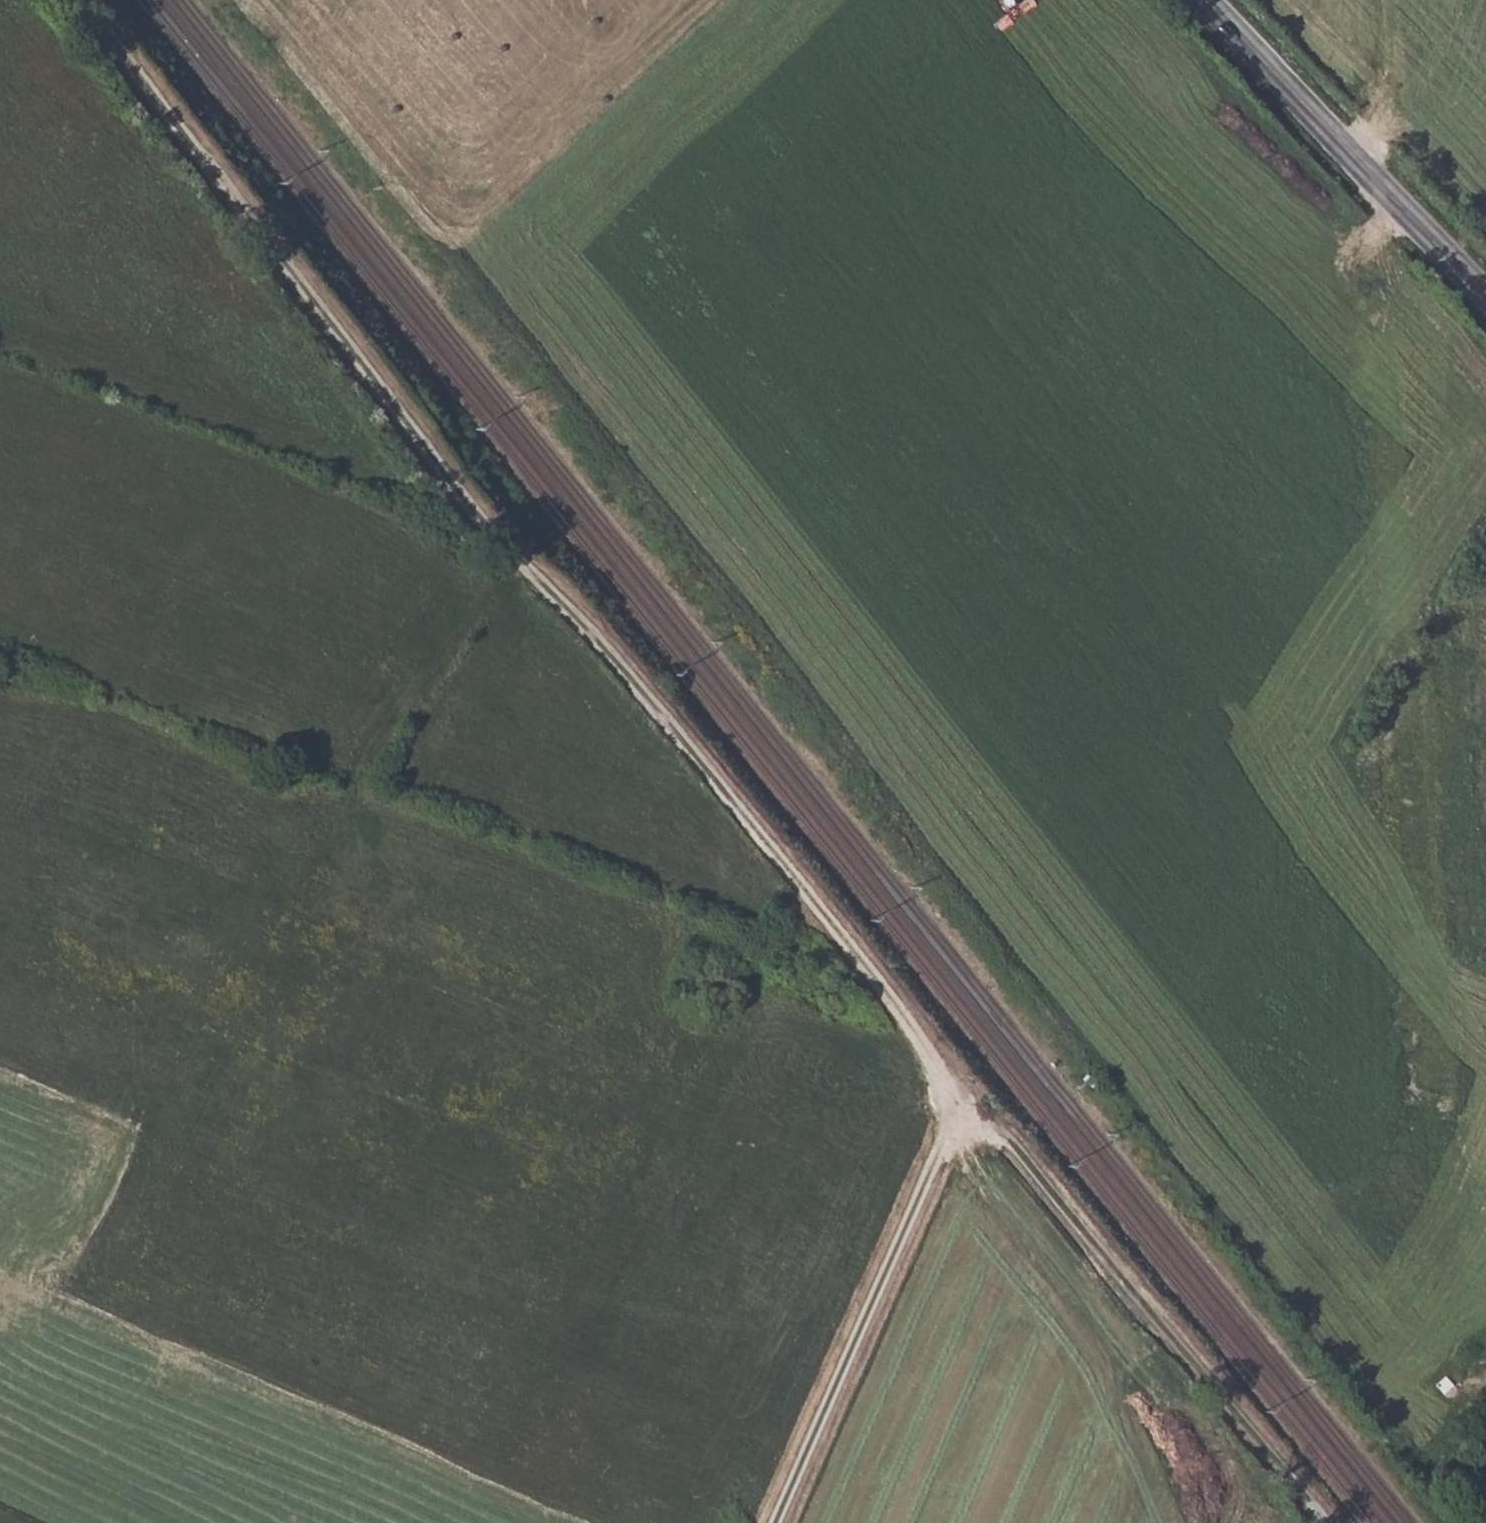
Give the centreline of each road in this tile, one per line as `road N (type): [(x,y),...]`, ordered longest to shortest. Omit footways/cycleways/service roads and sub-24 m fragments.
road 1 (track): [(77,0),(501,546),(656,714),(935,1053)]
road 2 (track): [(775,1522),(963,1089)]
road 3 (secondary): [(1205,0),(1485,294)]

